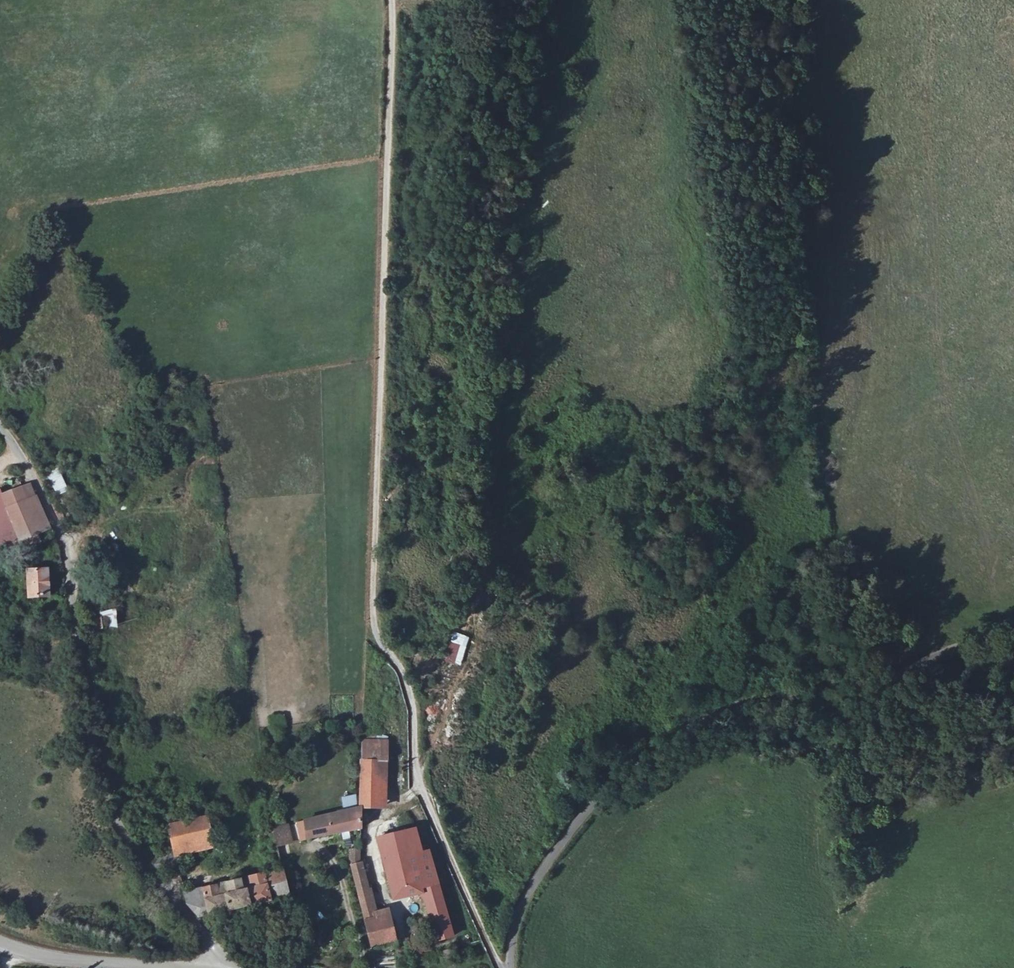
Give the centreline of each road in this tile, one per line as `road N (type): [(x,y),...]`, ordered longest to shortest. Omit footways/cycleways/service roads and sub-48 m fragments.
road 1 (track): [(392,0),(374,620),(412,702),(419,780),(502,967)]
road 2 (unclassified): [(511,967),(512,938),(539,877),(639,758),(757,699),(833,700),(1013,646)]
road 3 (residential): [(0,427),(65,549),(92,733),(113,814),(200,929),(216,967)]
road 4 (unclassified): [(0,941),(39,955),(169,967)]

